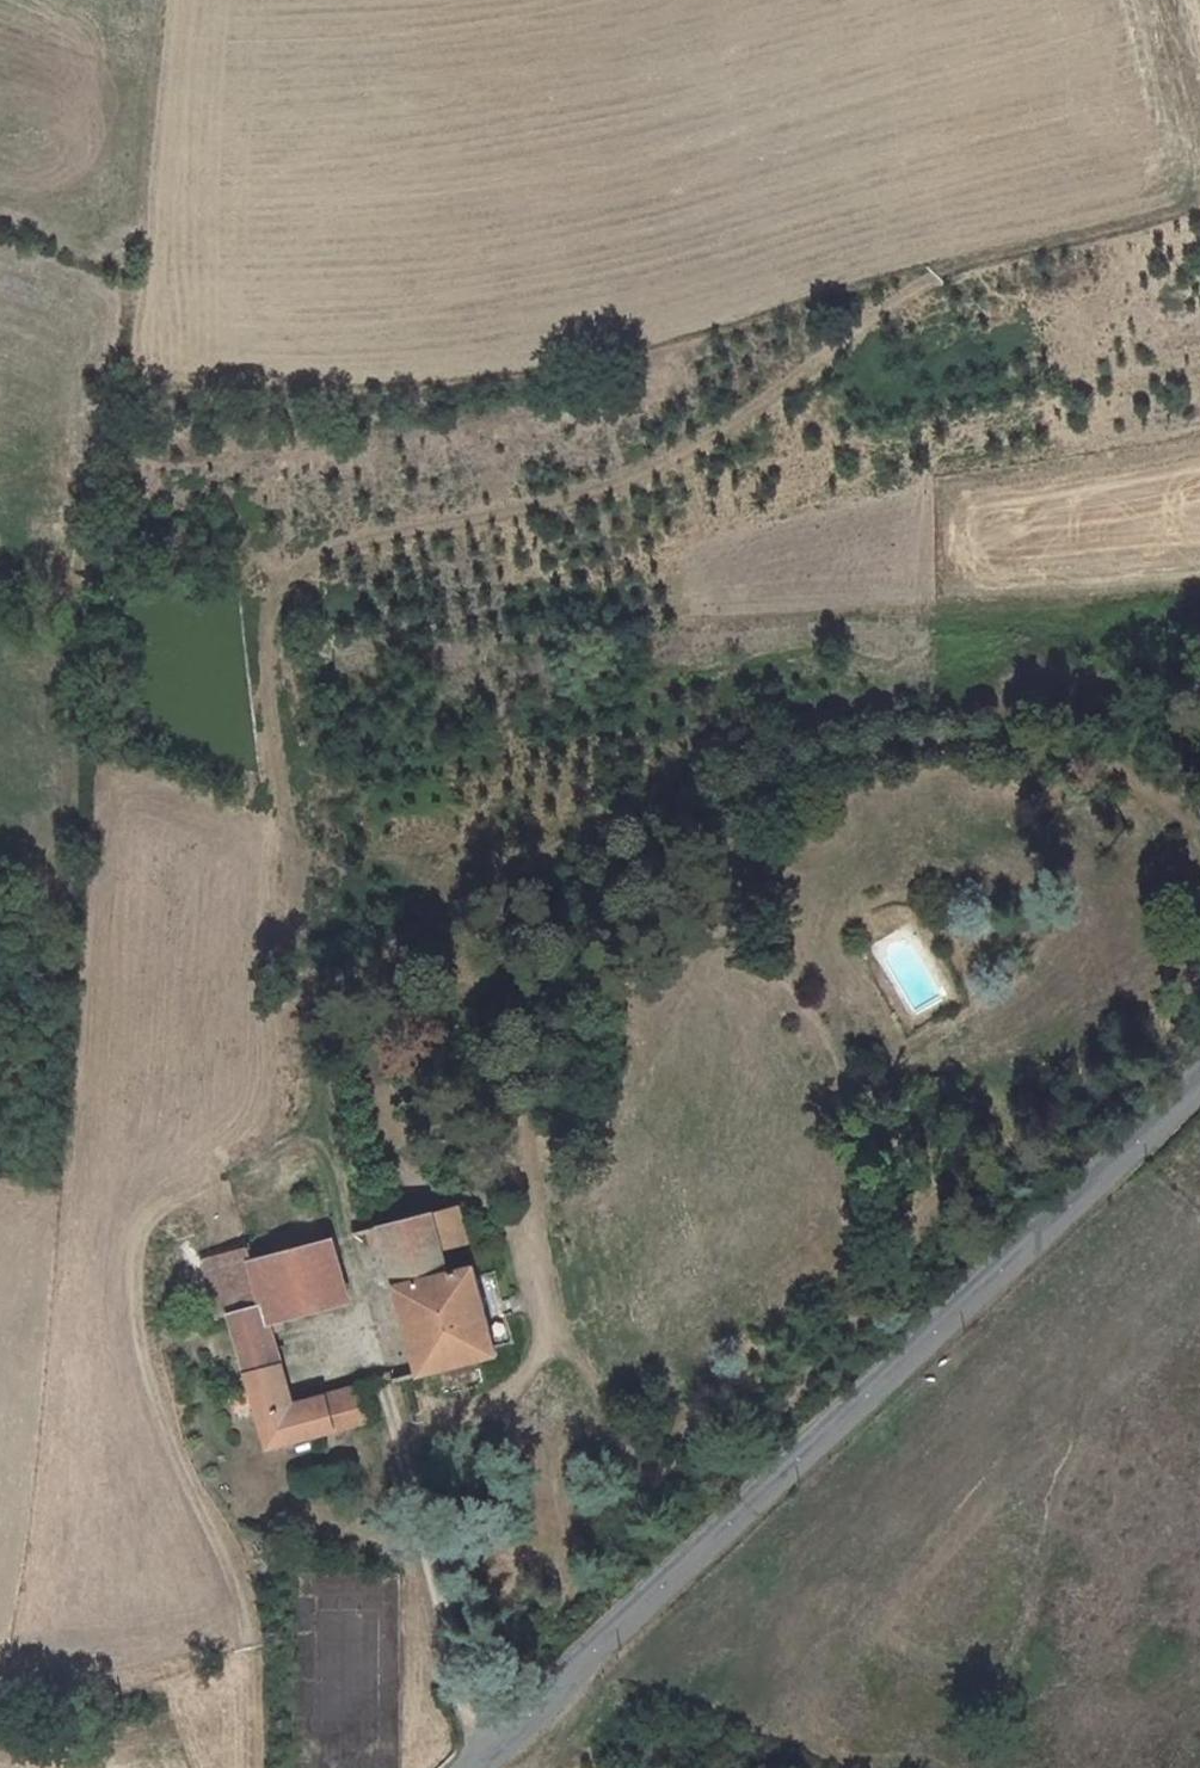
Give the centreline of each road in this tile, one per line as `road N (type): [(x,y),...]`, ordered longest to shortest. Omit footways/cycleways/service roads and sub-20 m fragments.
road 1 (tertiary): [(1199,1078),(471,1767)]

